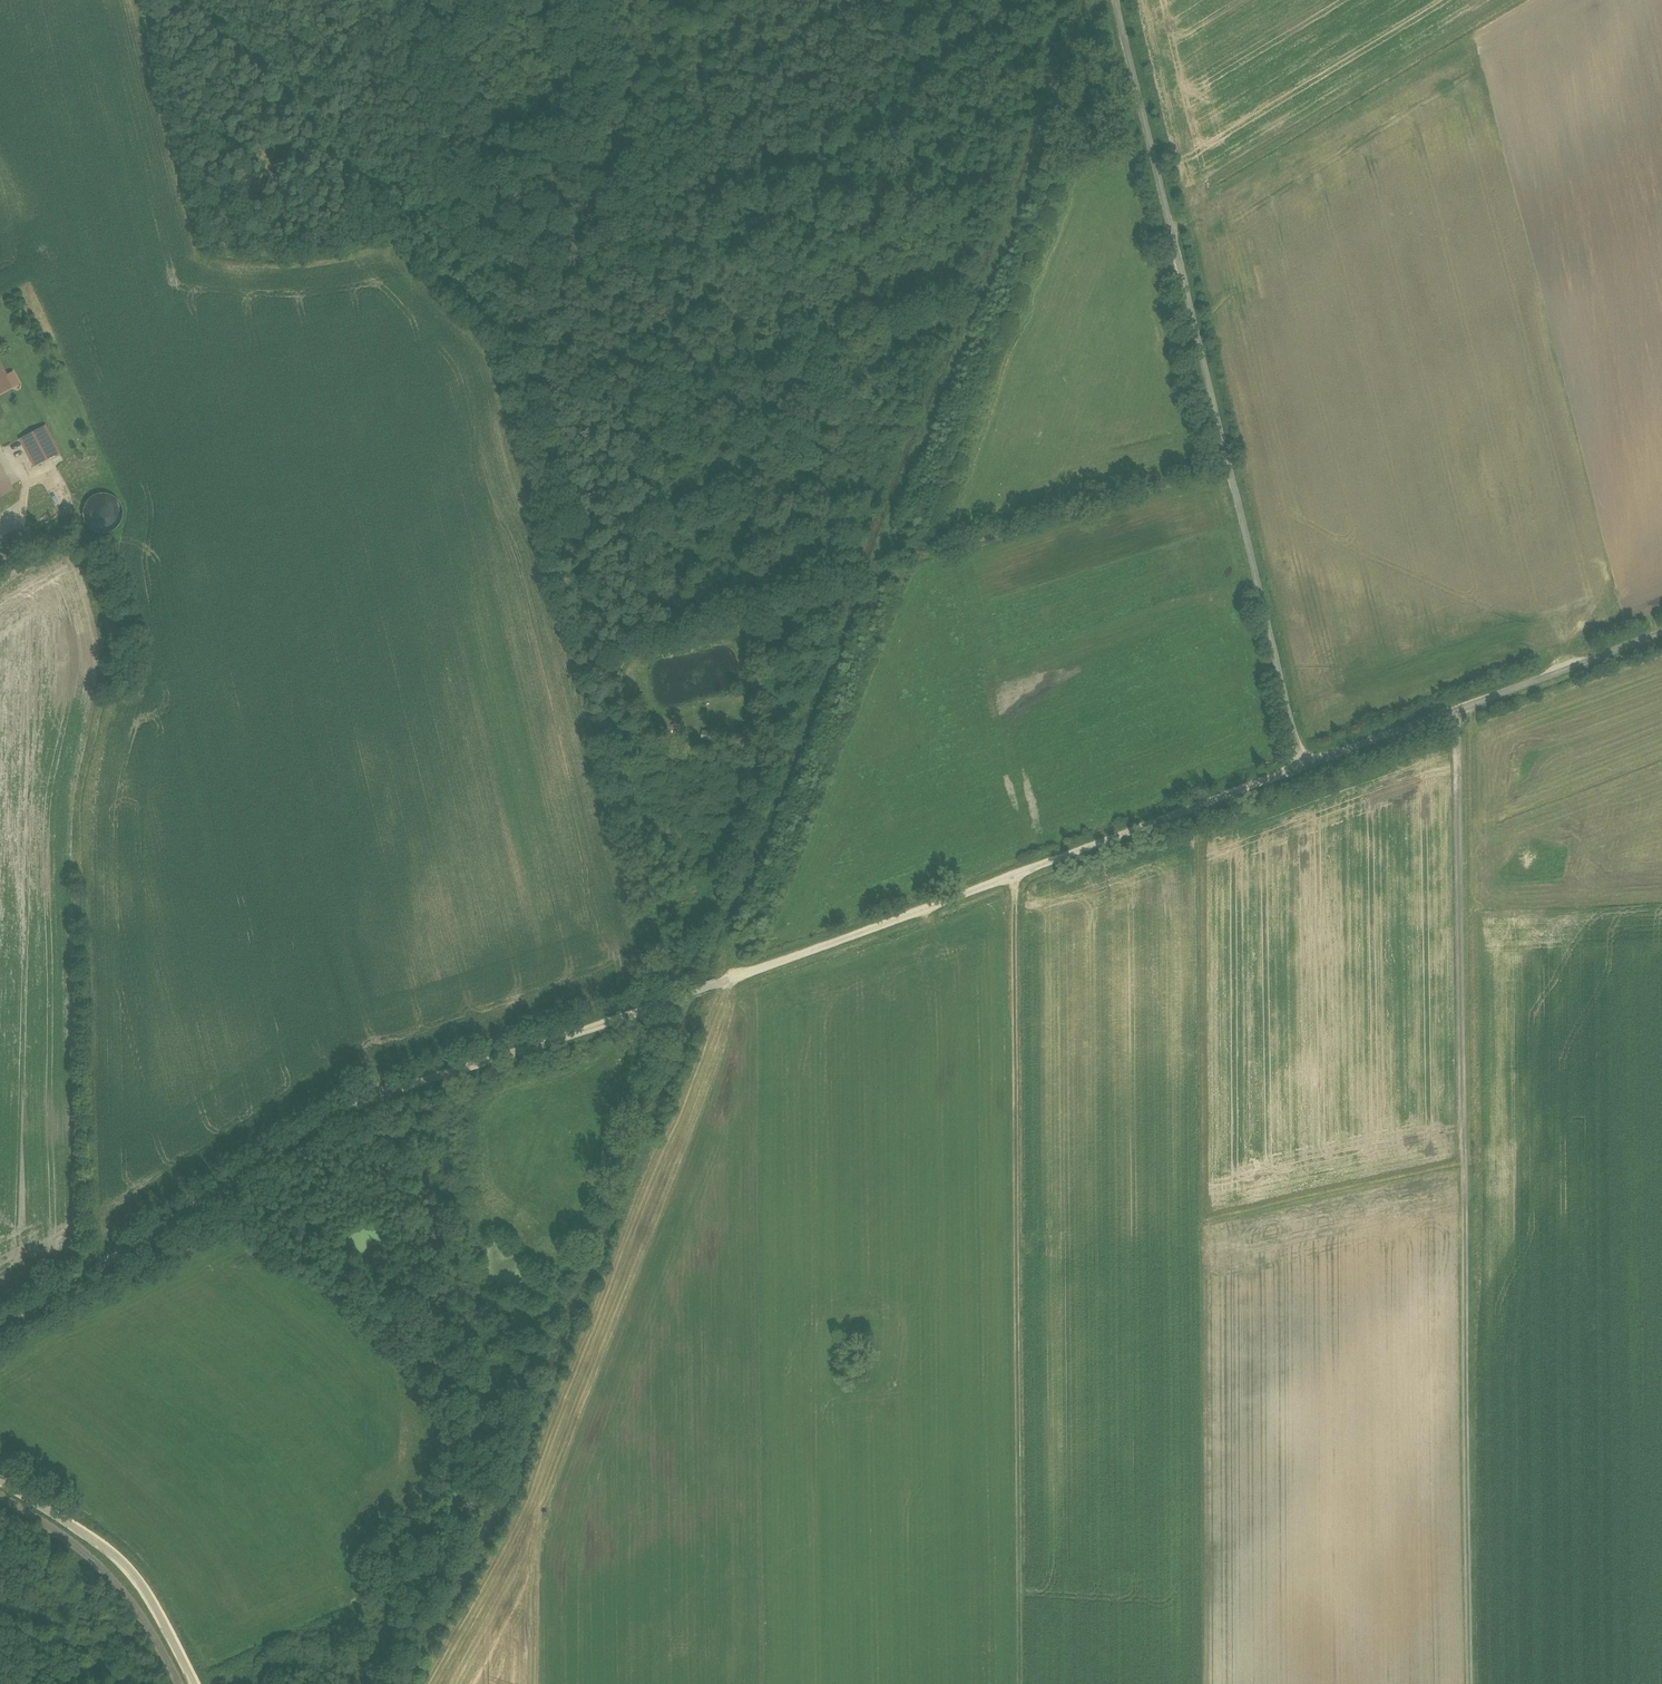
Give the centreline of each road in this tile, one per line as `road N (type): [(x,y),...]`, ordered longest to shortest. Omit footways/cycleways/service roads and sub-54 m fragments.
road 1 (track): [(0,1335),(337,1112),(723,982),(1304,768)]
road 2 (track): [(1455,712),(1473,1683)]
road 3 (unclassified): [(1304,768),(1116,0)]
road 4 (track): [(1015,876),(1021,1600)]
road 5 (unclassified): [(1304,768),(1661,635)]
road 6 (unclassified): [(0,1480),(119,1559),(142,1585),(194,1683)]
road 7 (track): [(670,1000),(760,784),(758,745)]

